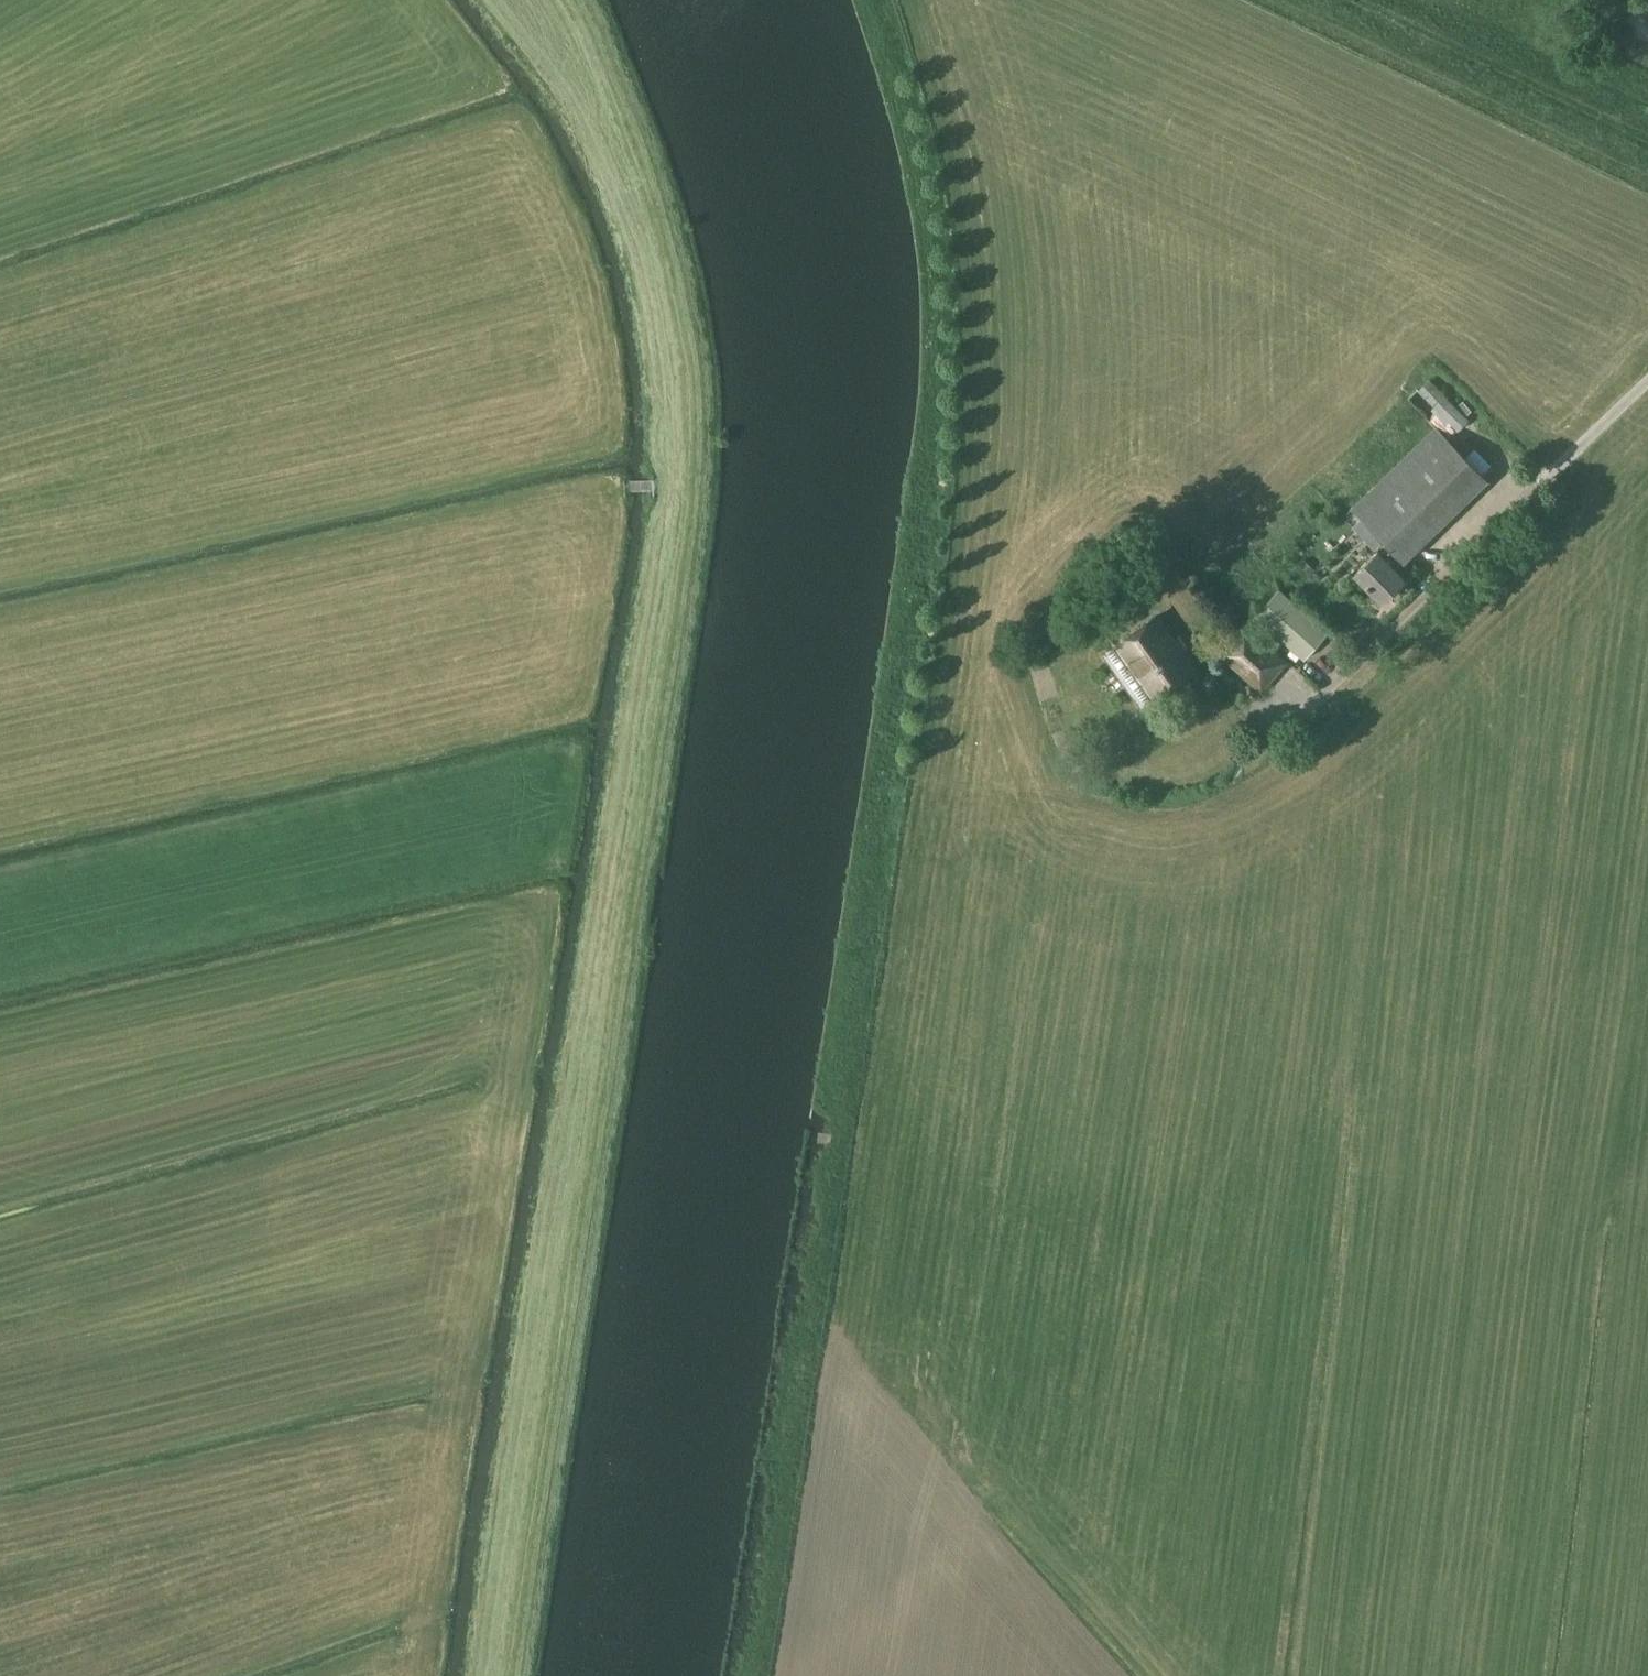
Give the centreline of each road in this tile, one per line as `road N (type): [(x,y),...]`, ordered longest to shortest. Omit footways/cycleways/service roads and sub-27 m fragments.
road 1 (track): [(1359,0),(1647,139)]

